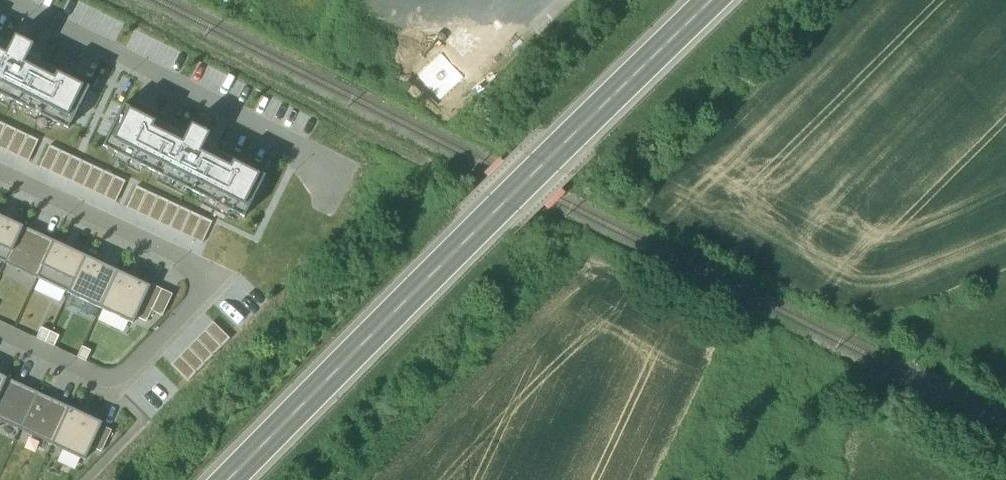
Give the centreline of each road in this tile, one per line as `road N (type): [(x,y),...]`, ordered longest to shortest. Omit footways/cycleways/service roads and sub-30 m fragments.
road 1 (primary): [(229,479),(713,0)]
road 2 (residential): [(0,333),(116,386),(208,284),(203,271),(0,175)]
road 3 (residential): [(6,0),(282,138),(336,185)]

